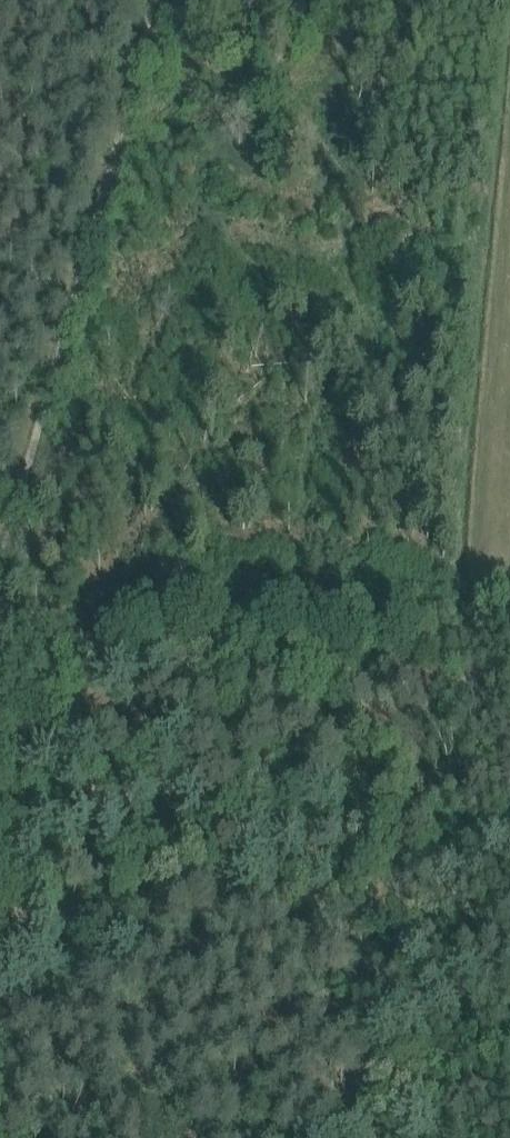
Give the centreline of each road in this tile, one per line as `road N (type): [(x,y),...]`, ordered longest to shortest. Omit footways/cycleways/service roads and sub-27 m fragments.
road 1 (track): [(0,561),(142,0)]

